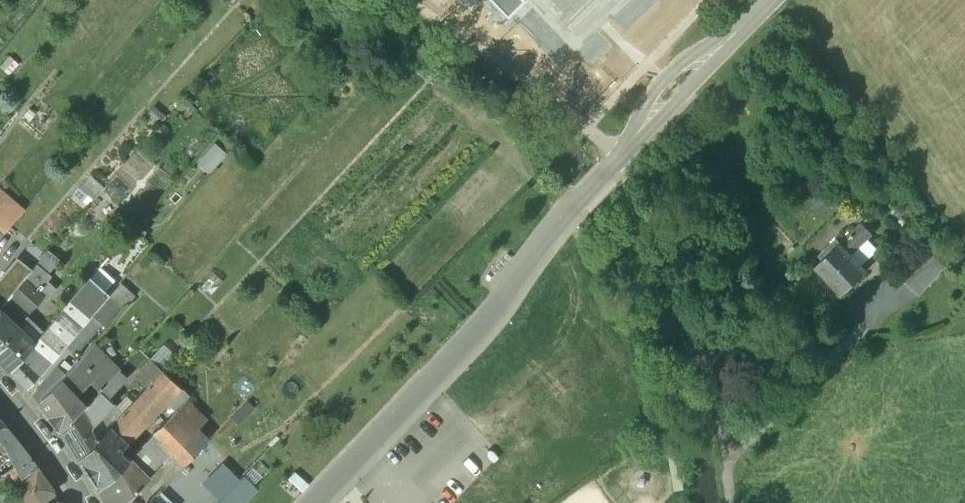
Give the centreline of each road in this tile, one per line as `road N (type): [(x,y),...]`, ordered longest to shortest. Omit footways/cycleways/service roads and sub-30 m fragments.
road 1 (unclassified): [(318,502),(494,310),(674,89),(765,0)]
road 2 (track): [(411,0),(614,159),(683,291),(739,453),(743,502)]
road 3 (residential): [(80,502),(0,393)]

